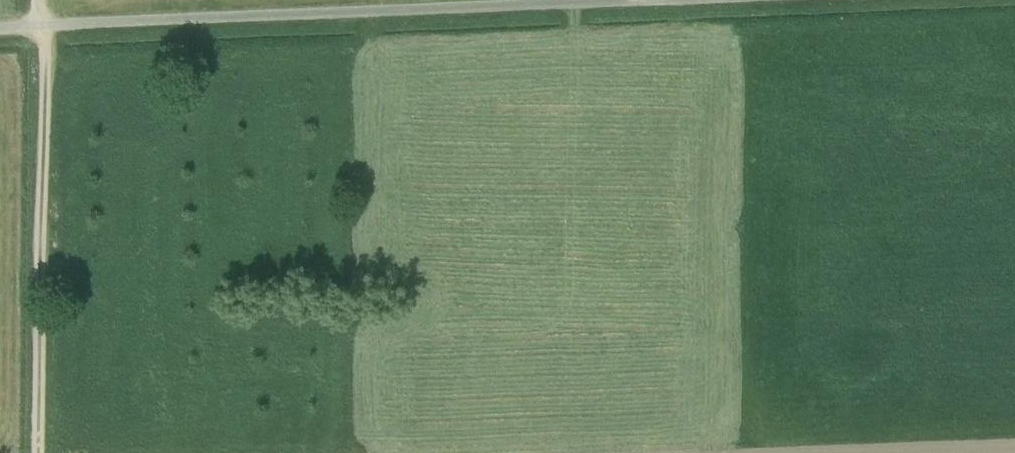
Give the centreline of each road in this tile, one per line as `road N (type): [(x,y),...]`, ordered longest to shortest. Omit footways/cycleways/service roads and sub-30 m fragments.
road 1 (track): [(701,0),(0,30)]
road 2 (track): [(40,0),(41,452)]

